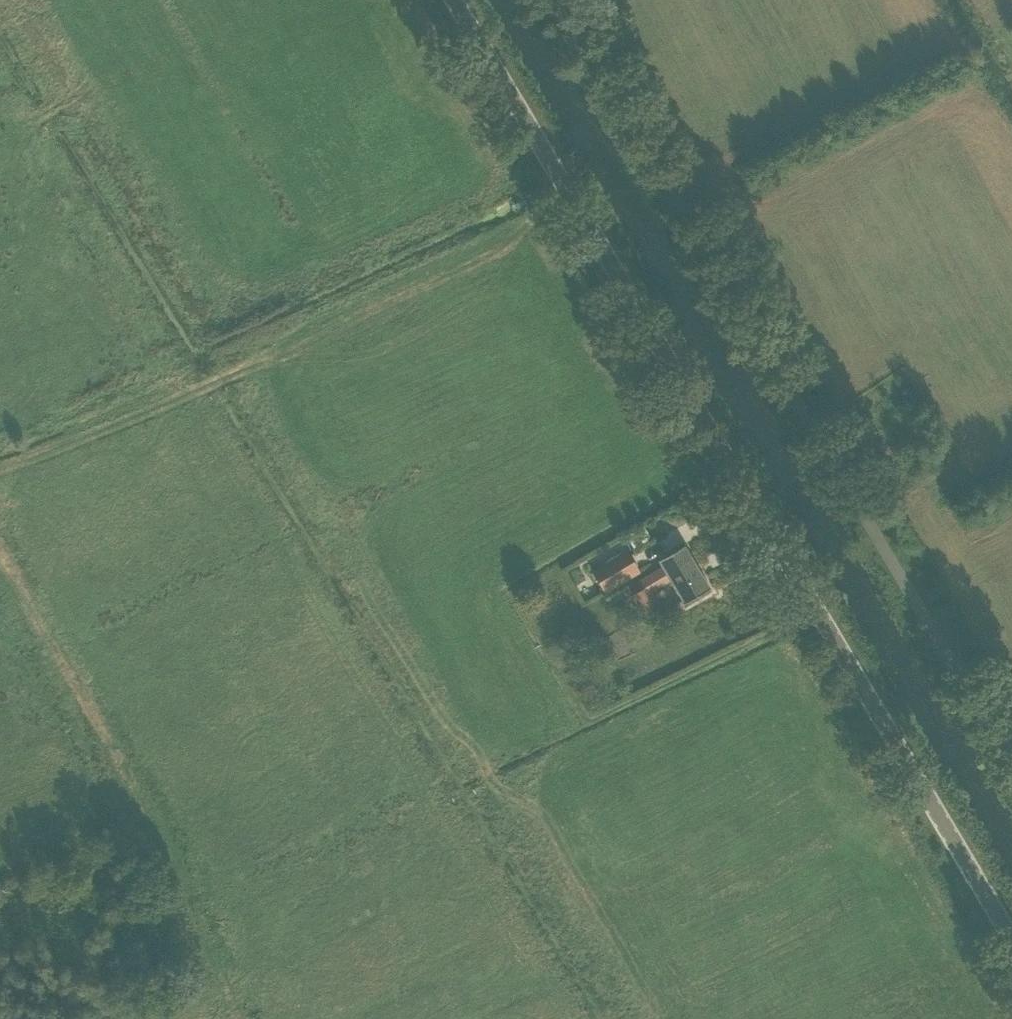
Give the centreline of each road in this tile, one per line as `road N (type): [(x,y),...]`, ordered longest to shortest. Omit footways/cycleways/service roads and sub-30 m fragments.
road 1 (tertiary): [(1011,940),(453,0)]
road 2 (unclassified): [(1011,761),(559,0)]

